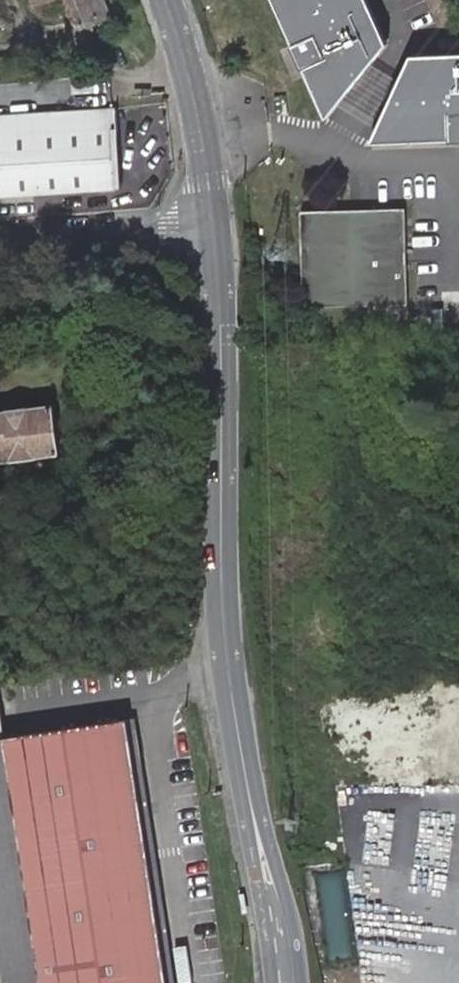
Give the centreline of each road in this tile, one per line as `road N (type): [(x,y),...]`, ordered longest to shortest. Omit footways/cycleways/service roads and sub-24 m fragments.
road 1 (secondary): [(287,982),(227,661),(215,232)]
road 2 (secondary): [(215,232),(194,94),(167,0)]
road 3 (unclassified): [(215,232),(0,250)]

